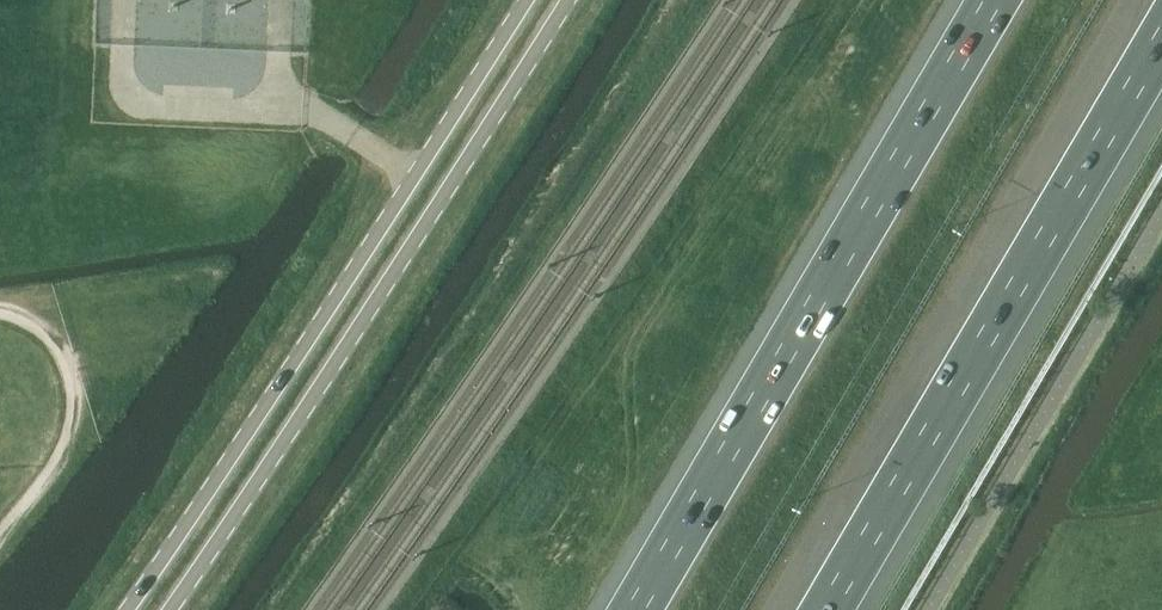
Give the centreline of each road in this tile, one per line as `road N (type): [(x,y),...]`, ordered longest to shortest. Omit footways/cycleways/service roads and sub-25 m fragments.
road 1 (secondary): [(541,0),(132,609)]
road 2 (secondary): [(174,609),(307,418),(570,0)]
road 3 (motorway): [(997,0),(637,609)]
road 4 (motorway): [(830,609),(1161,37)]

